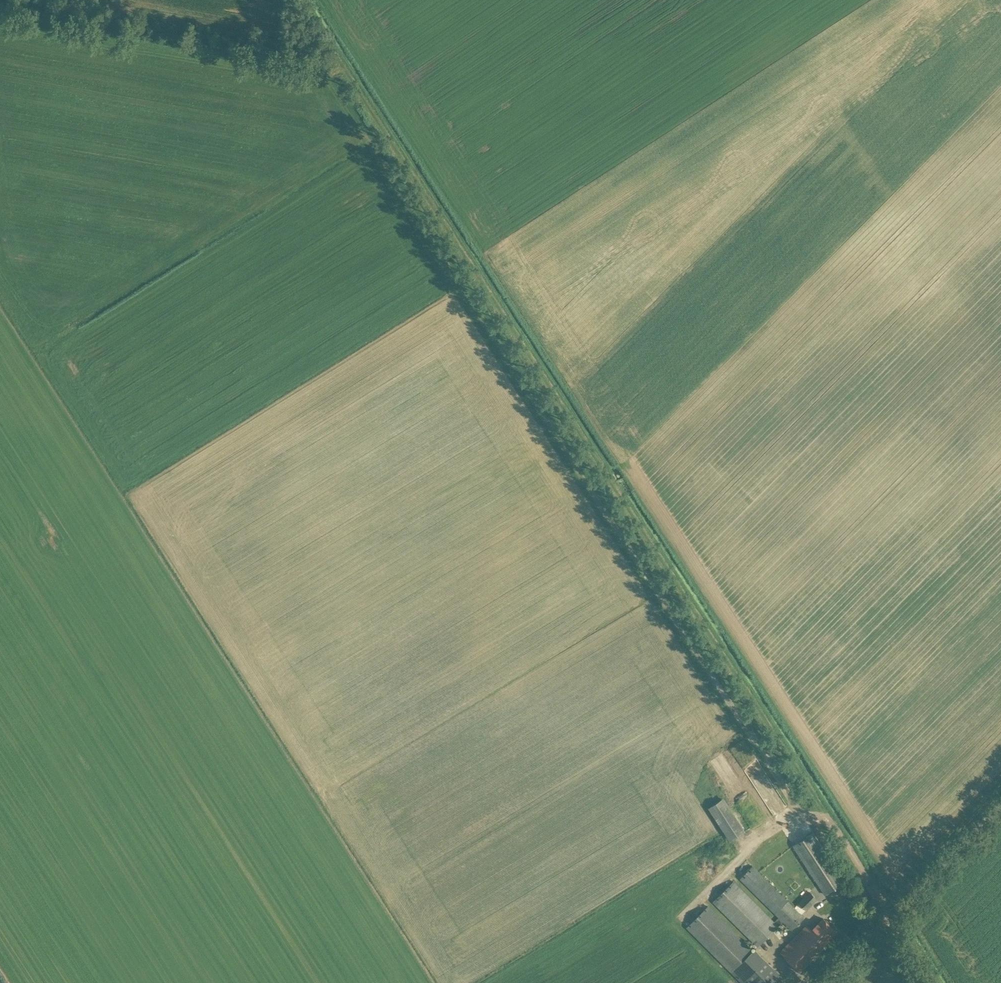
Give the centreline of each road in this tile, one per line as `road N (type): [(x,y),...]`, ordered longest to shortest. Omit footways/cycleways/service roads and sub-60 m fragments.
road 1 (unclassified): [(824,982),(1000,804)]

